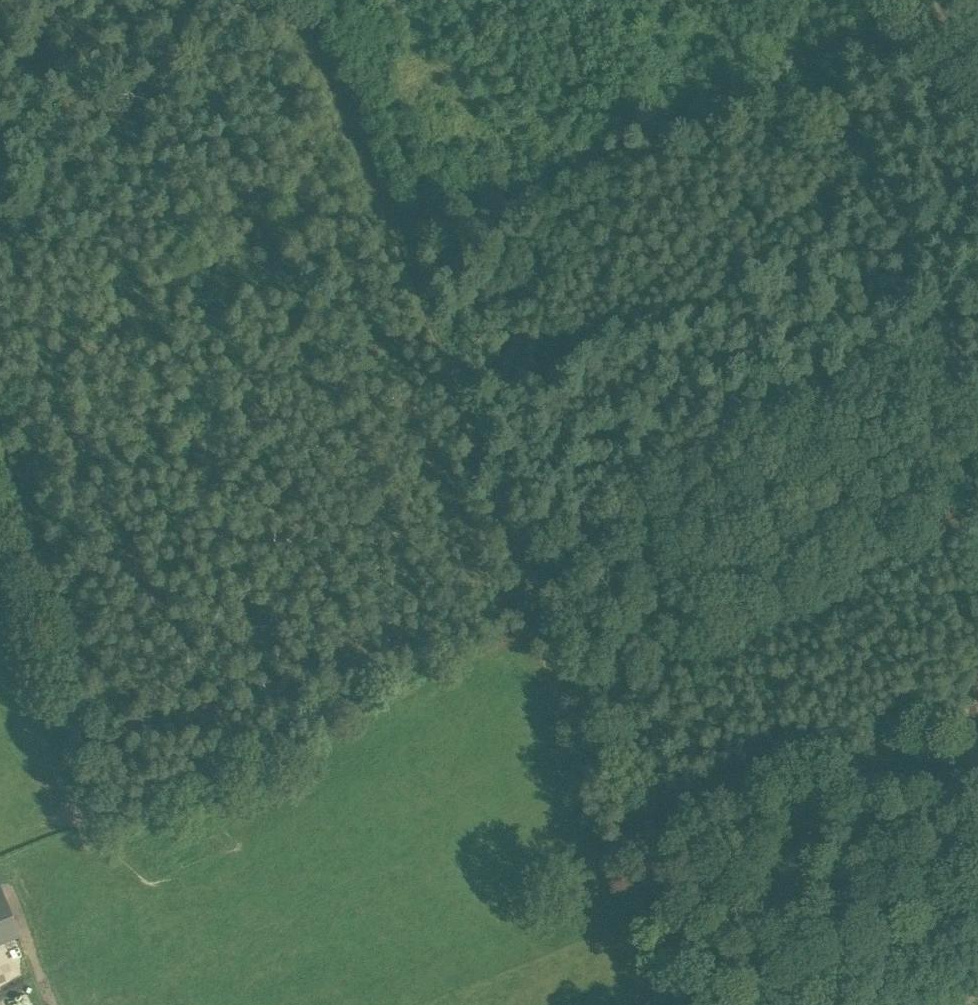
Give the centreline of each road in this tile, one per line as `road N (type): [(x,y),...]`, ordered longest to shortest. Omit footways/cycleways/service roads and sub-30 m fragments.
road 1 (unclassified): [(837,1004),(977,938)]

